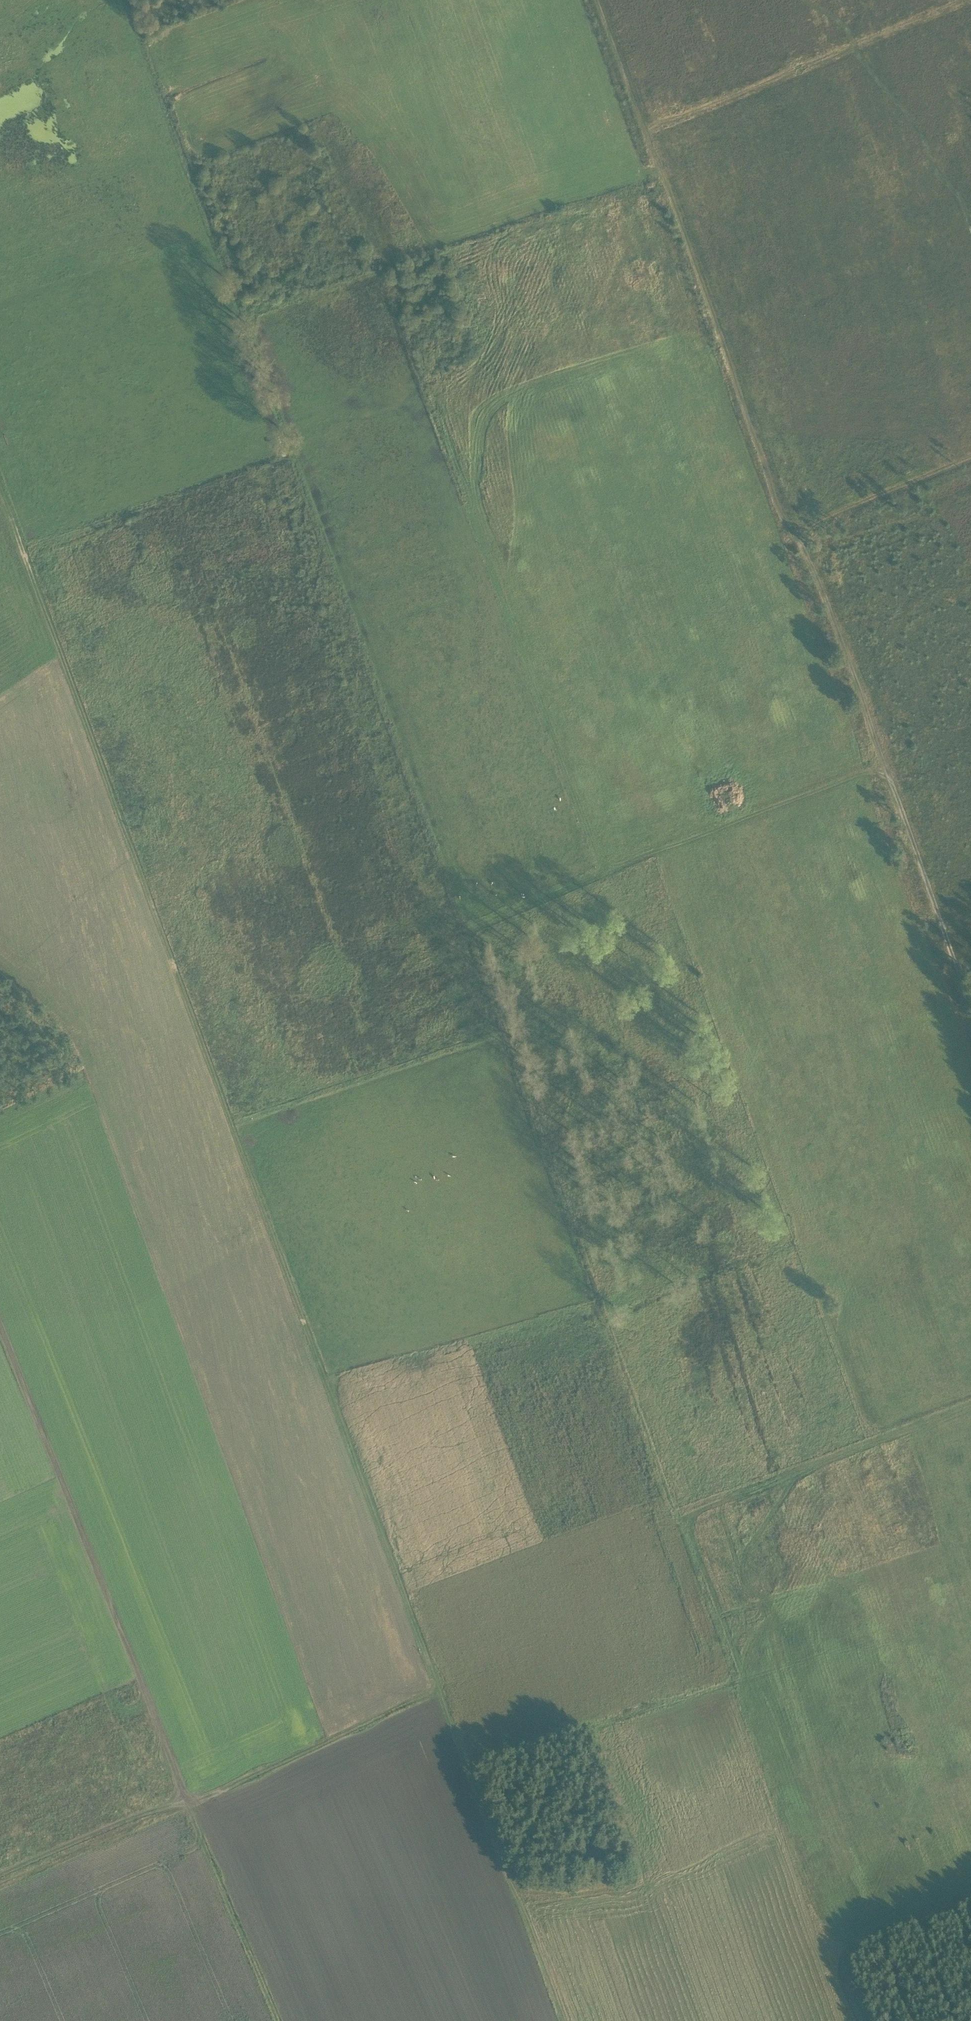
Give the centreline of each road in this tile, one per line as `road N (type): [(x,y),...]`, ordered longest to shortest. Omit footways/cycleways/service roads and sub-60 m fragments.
road 1 (track): [(970,922),(939,937),(595,0)]
road 2 (track): [(0,1336),(279,2020)]
road 3 (track): [(862,2020),(843,1968),(852,1950),(970,1899)]

